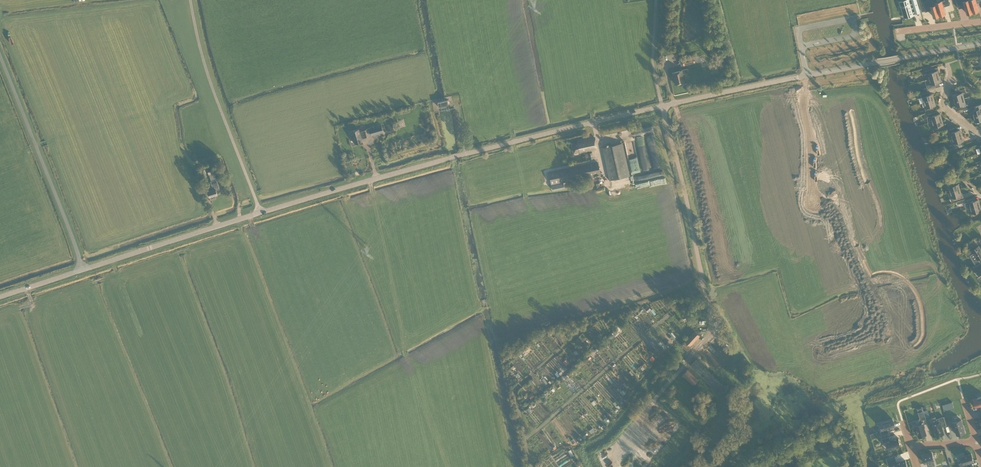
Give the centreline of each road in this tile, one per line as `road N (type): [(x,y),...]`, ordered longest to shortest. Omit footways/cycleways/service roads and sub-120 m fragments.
road 1 (tertiary): [(0,298),(450,158),(798,77)]
road 2 (residential): [(831,346),(876,327),(874,309),(838,220),(815,202),(798,77)]
road 3 (track): [(703,283),(595,319),(517,387),(531,466)]
road 4 (track): [(524,436),(697,285)]
road 5 (tertiary): [(798,77),(980,43)]

